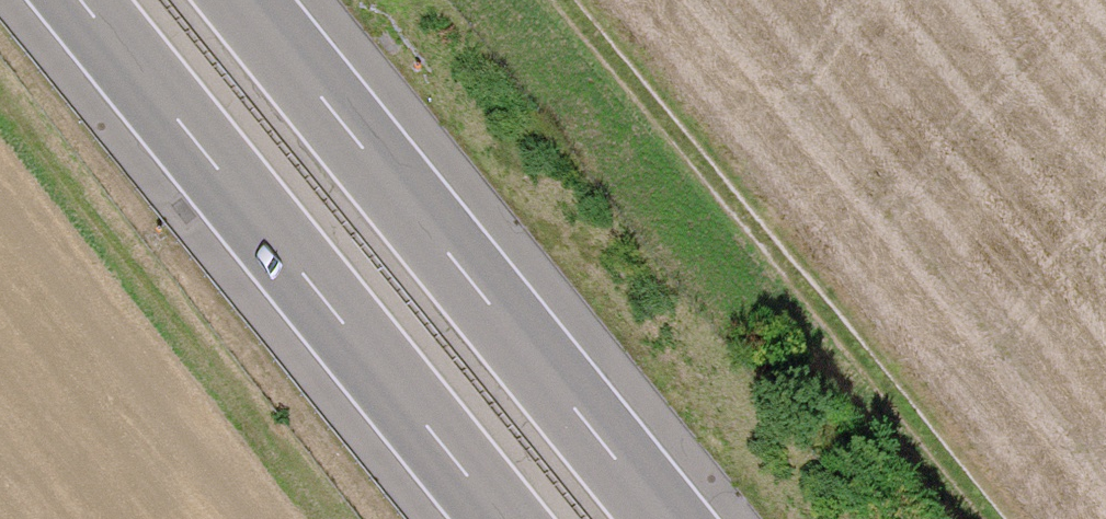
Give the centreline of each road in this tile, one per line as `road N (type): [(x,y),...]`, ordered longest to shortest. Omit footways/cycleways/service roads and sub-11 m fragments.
road 1 (track): [(991,518),(560,0)]
road 2 (motorway): [(657,518),(231,0)]
road 3 (motorway): [(69,0),(492,518)]

